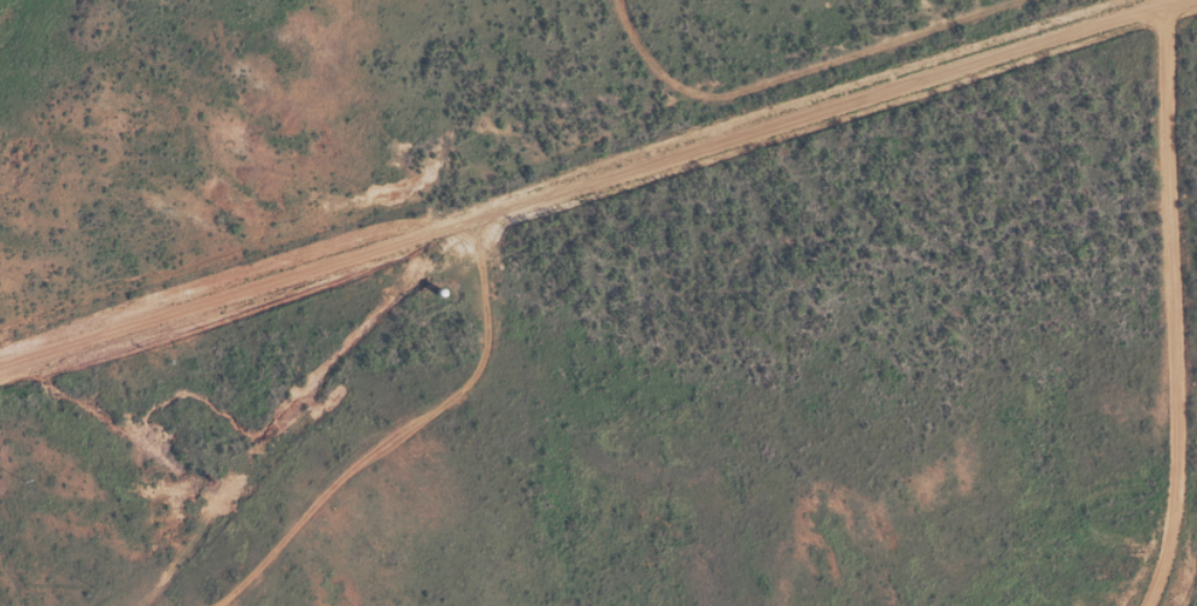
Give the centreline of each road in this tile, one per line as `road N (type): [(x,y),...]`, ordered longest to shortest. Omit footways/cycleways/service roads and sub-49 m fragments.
road 1 (track): [(1196,36),(1162,70),(1103,70),(523,239),(506,264),(0,407)]
road 2 (track): [(388,605),(417,566),(522,473),(528,411),(429,442),(356,492),(272,605)]
road 3 (residential): [(1141,605),(1156,578),(1181,393),(1162,70)]
road 4 (track): [(528,411),(539,371),(506,264)]

